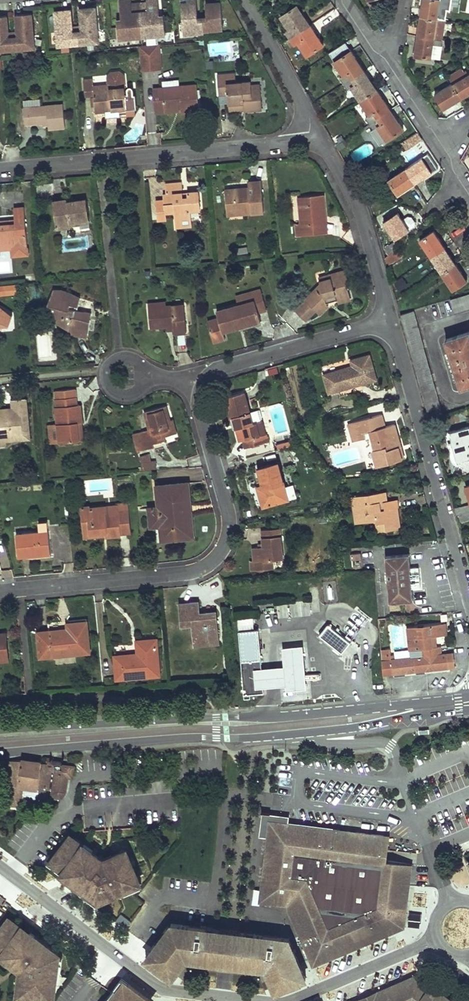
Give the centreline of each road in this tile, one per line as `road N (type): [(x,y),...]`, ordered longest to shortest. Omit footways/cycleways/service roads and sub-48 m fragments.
road 1 (secondary): [(0,753),(280,736),(468,711)]
road 2 (secondary): [(468,698),(274,718),(0,730)]
road 3 (residential): [(0,591),(189,574),(214,561),(229,524),(198,412),(204,382)]
road 4 (residential): [(0,170),(309,141)]
road 5 (residential): [(468,598),(391,320)]
road 6 (residential): [(0,868),(159,987),(246,1000)]
road 7 (residential): [(391,320),(361,212),(331,156),(309,141)]
road 8 (residential): [(204,382),(222,368),(391,320)]
road 9 (residential): [(309,141),(309,119),(244,0)]
road 10 (residential): [(435,940),(290,1000)]

